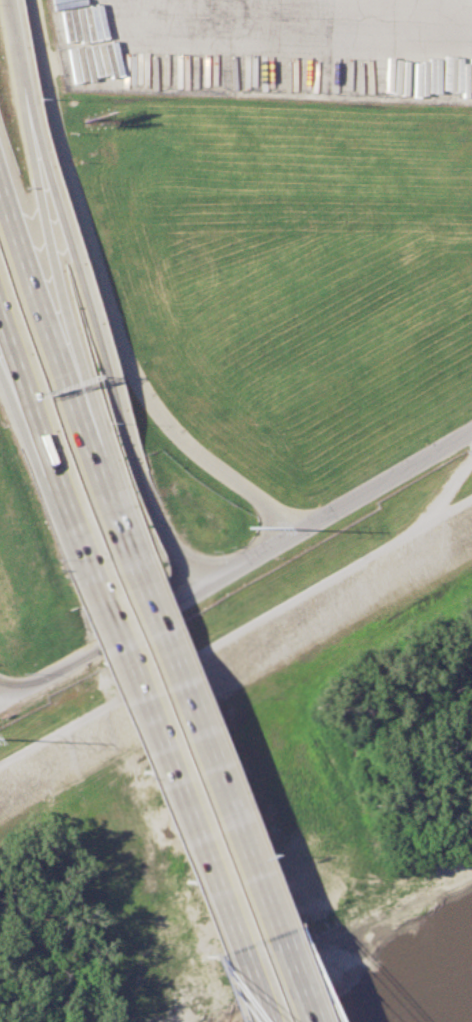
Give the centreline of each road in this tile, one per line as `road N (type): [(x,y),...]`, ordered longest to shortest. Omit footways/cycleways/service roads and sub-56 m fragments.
road 1 (motorway): [(190,593),(135,481),(110,407),(2,0)]
road 2 (residential): [(287,538),(256,498),(166,425),(136,382),(51,109),(31,0)]
road 3 (motorway): [(296,1021),(131,558)]
road 4 (motorway): [(86,574),(249,1021)]
road 5 (motorway): [(74,402),(6,20)]
road 6 (residential): [(190,593),(471,432)]
road 7 (motorway): [(0,305),(86,574)]
road 8 (motorway): [(74,402),(0,192)]
road 9 (residential): [(0,704),(190,593)]
road 10 (motorway): [(131,558),(74,402)]

